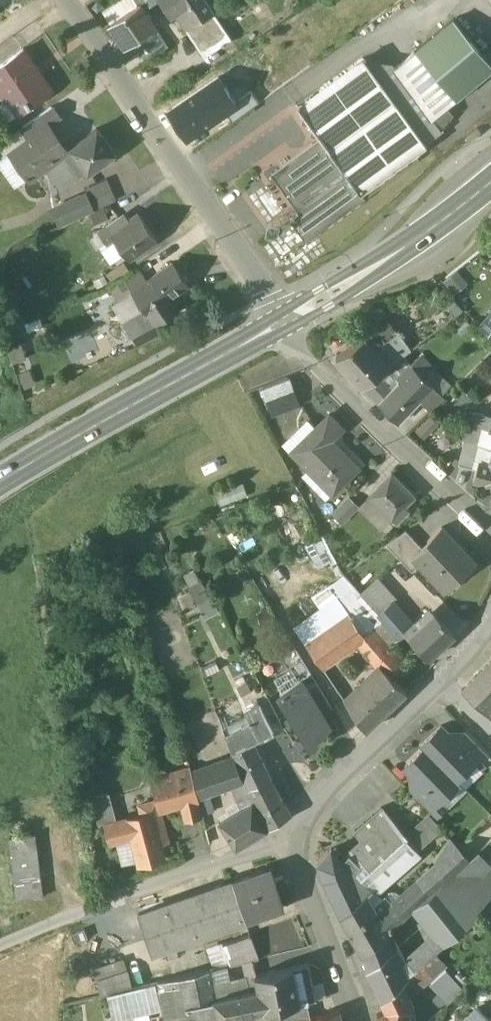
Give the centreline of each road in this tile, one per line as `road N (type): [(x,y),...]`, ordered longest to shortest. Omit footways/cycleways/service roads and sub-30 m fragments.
road 1 (residential): [(442,685),(317,801),(299,843),(358,1020)]
road 2 (residential): [(67,0),(286,320)]
road 3 (primary): [(0,480),(286,320)]
road 4 (residential): [(490,531),(310,360)]
road 5 (primary): [(286,320),(490,182)]

